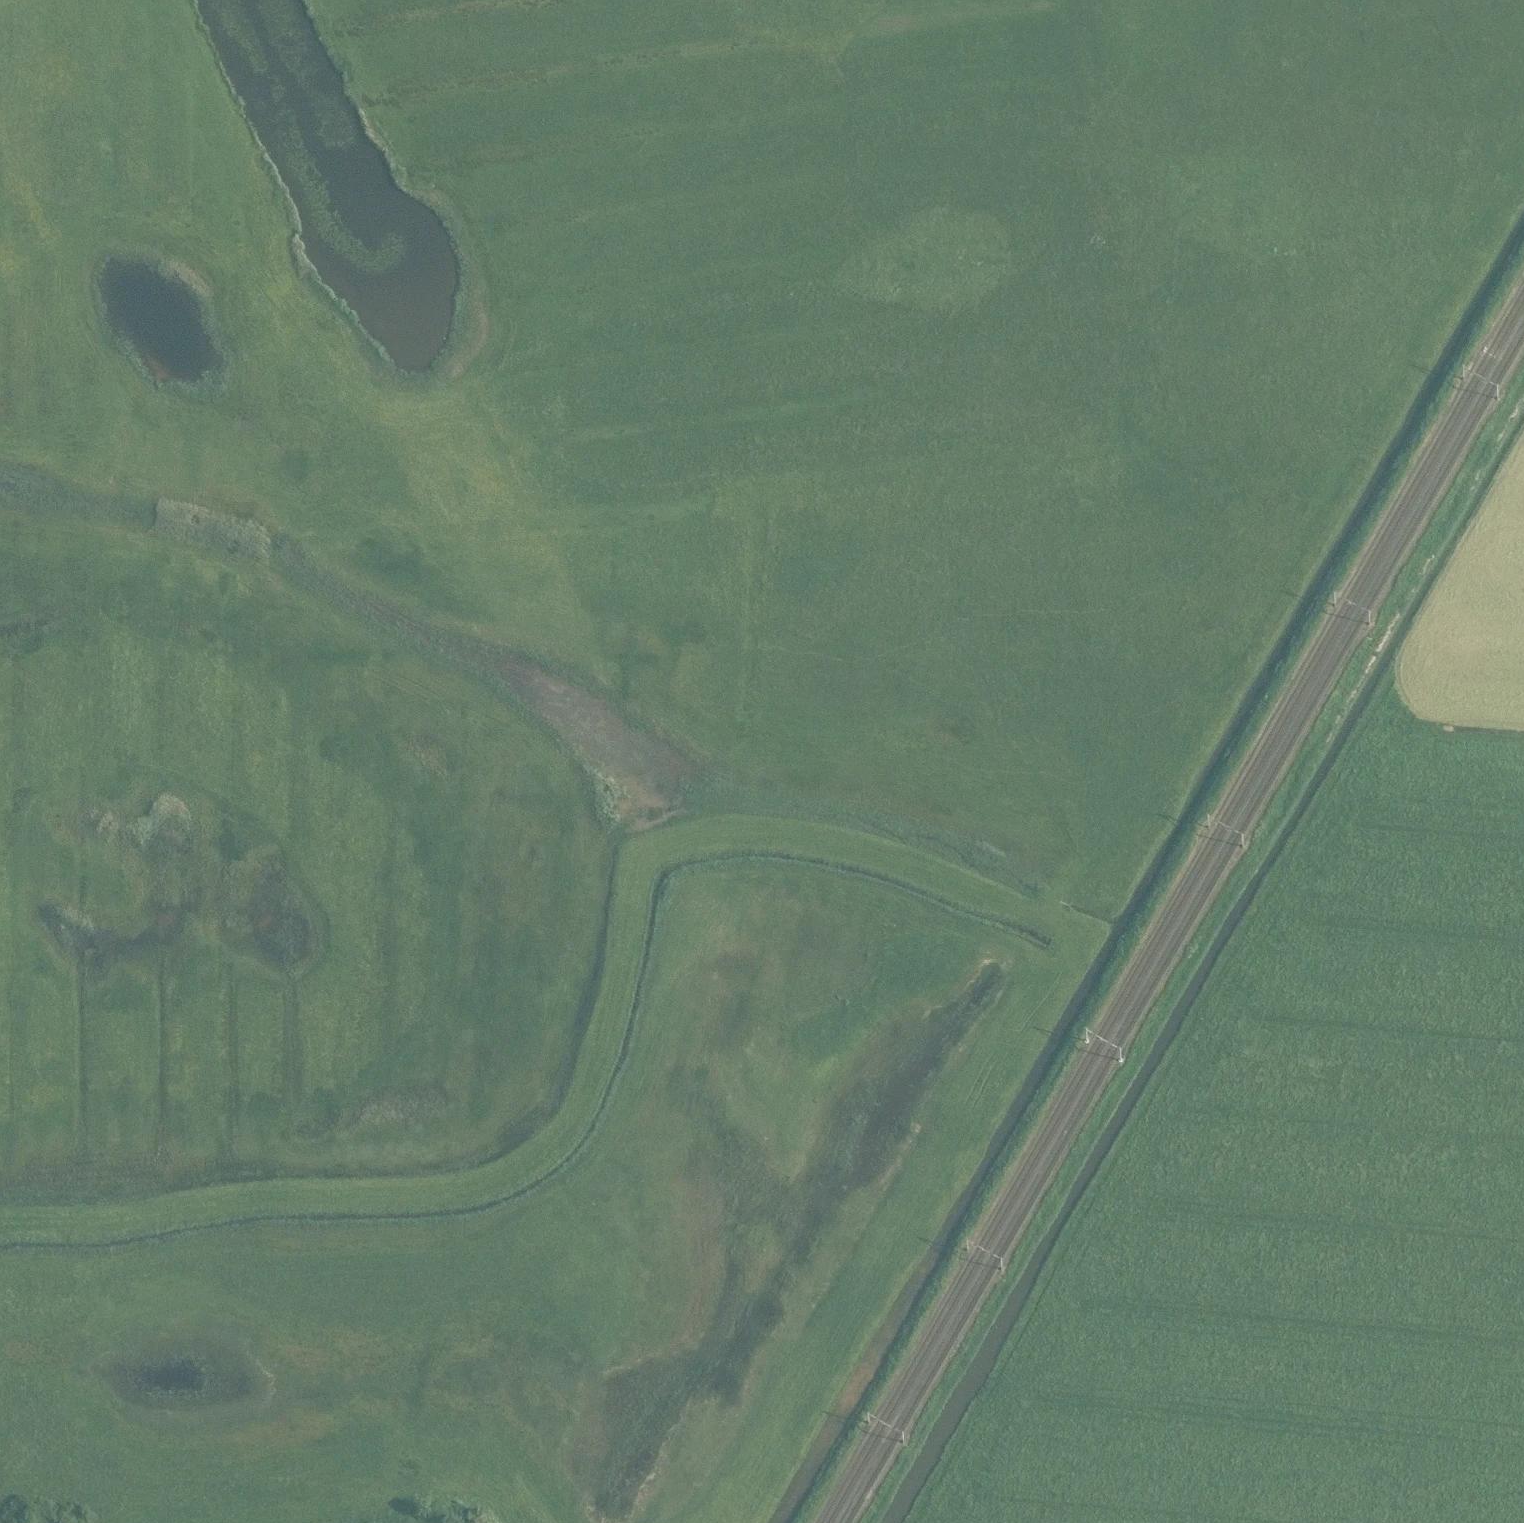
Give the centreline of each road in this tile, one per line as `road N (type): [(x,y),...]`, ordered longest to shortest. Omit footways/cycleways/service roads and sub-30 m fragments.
road 1 (track): [(1086,861),(1041,920),(843,848),(767,834),(675,842),(639,865),(618,989),(583,1108),(557,1147),(508,1178),(441,1199),(231,1207),(0,1231)]

